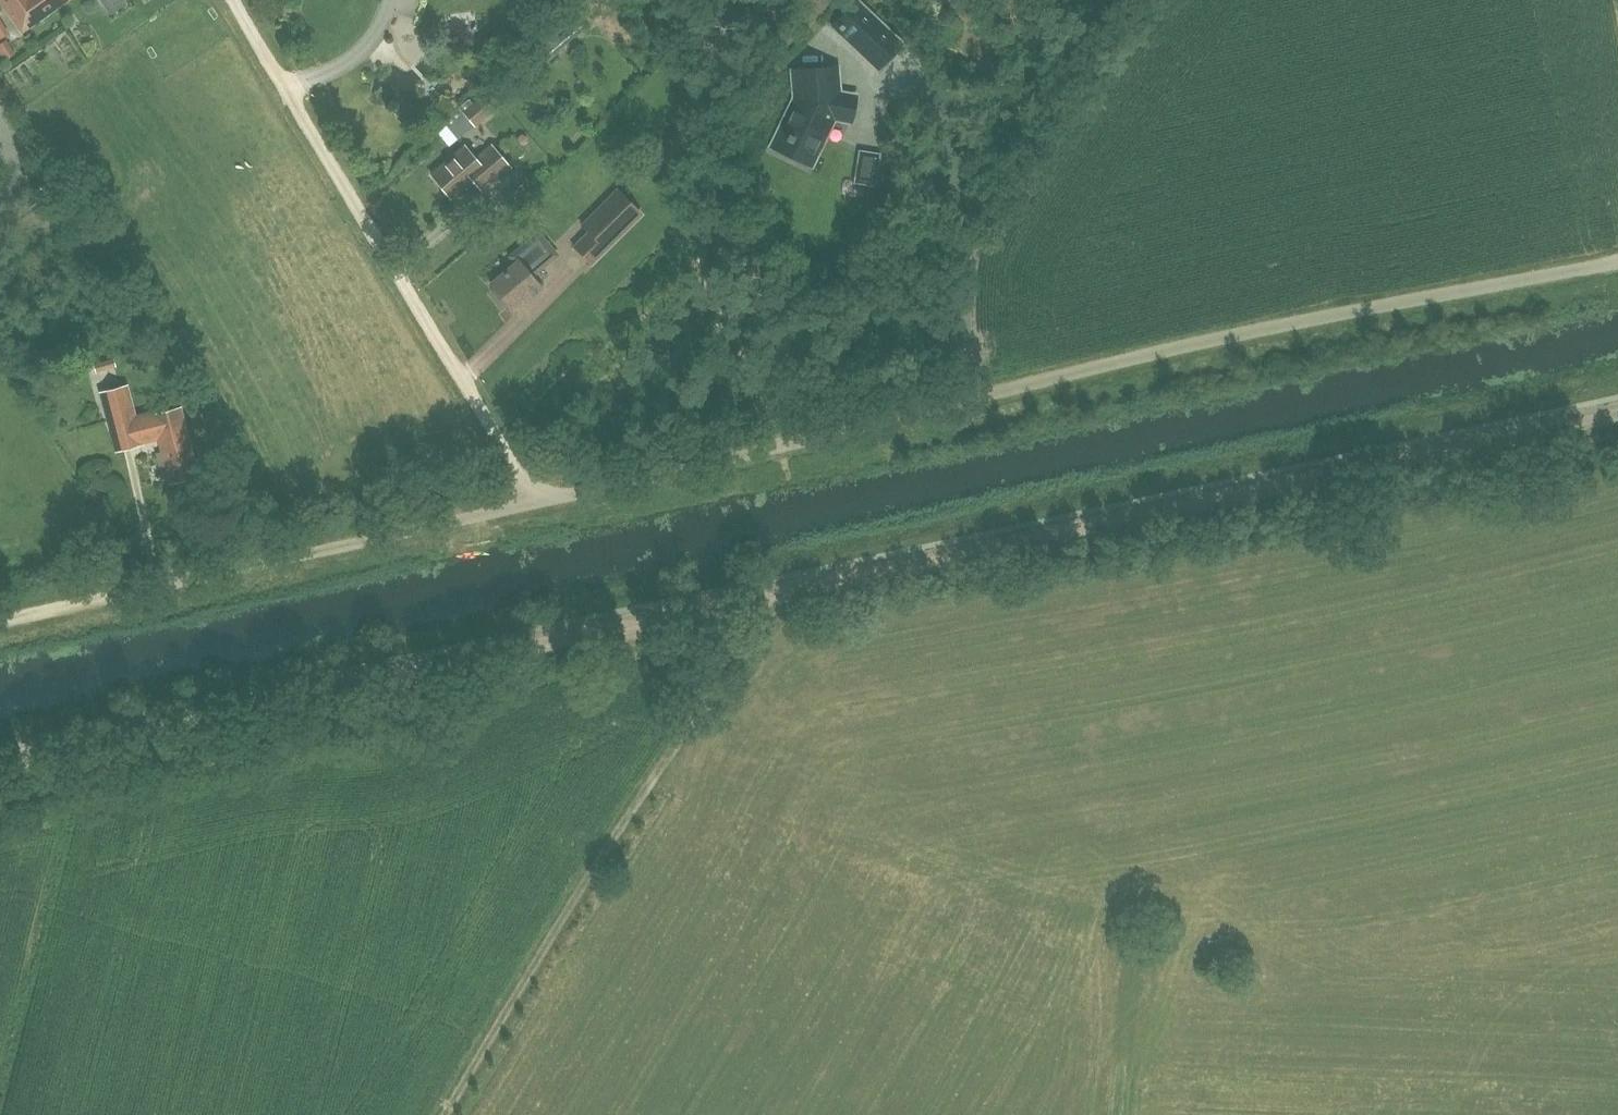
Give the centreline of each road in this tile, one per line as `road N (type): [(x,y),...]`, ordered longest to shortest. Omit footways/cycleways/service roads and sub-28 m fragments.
road 1 (track): [(0,760),(1617,415)]
road 2 (track): [(538,502),(1341,313),(1617,261)]
road 3 (track): [(442,1114),(524,980),(754,643),(782,593),(781,576)]
road 4 (track): [(234,0),(538,502)]
road 5 (track): [(0,620),(538,502)]

